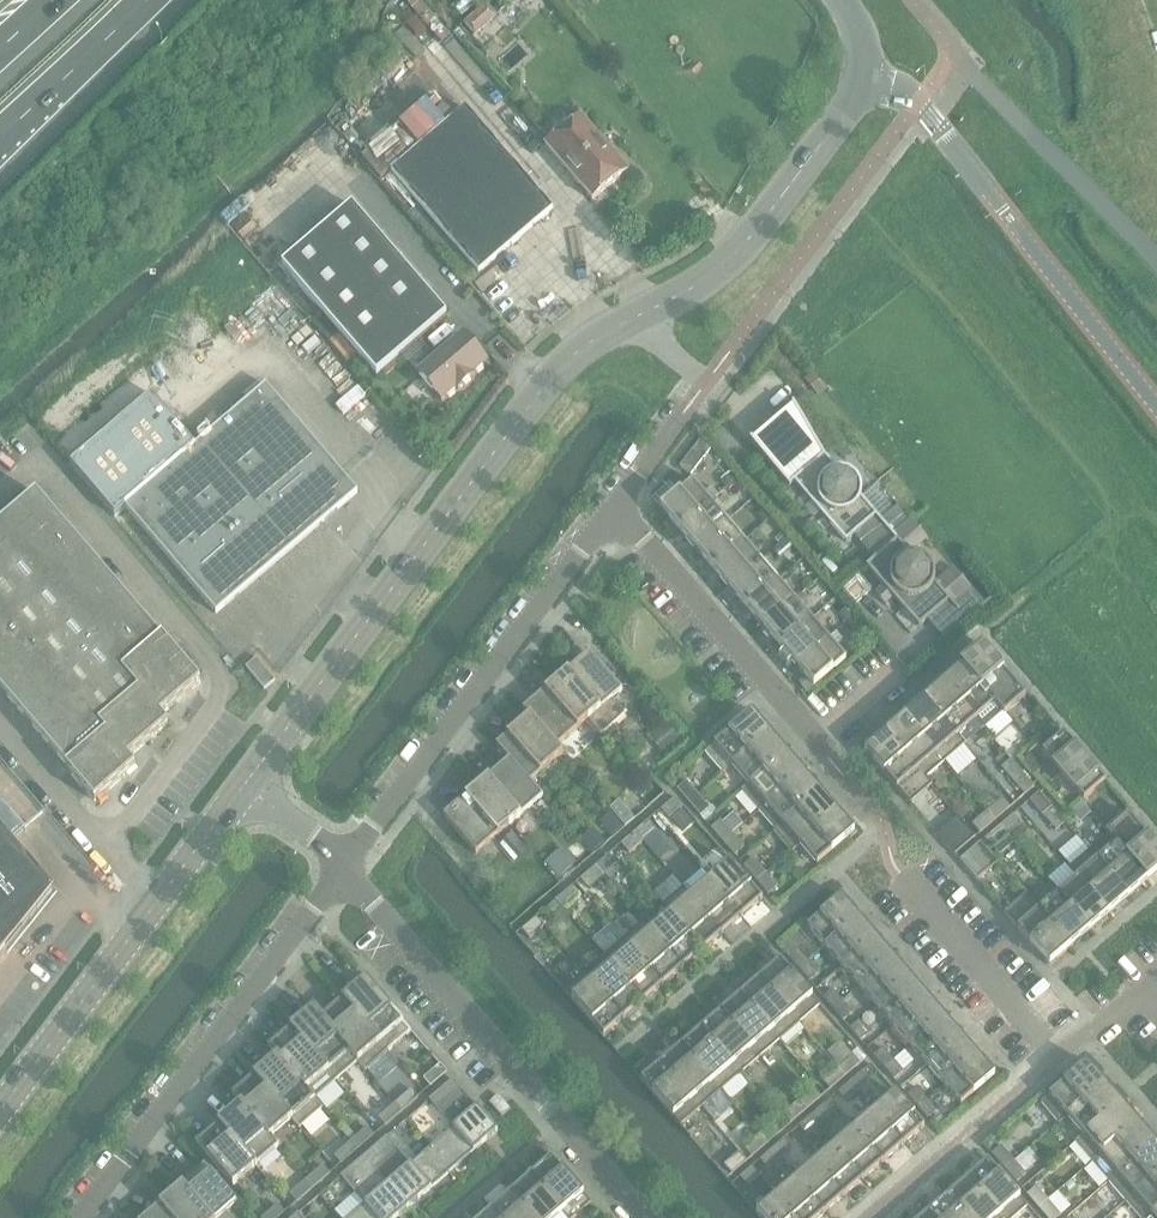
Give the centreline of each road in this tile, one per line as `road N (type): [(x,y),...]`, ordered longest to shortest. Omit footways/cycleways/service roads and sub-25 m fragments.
road 1 (tertiary): [(245,785),(555,372),(583,347),(728,264),(865,78)]
road 2 (residential): [(646,1217),(347,863)]
road 3 (tertiary): [(1156,406),(920,104),(865,78)]
road 4 (residential): [(79,1217),(347,863)]
road 5 (residential): [(347,863),(611,512)]
road 6 (tertiary): [(0,1113),(245,785)]
road 7 (residential): [(871,1217),(1056,1058),(1144,994)]
road 8 (residential): [(815,740),(611,512)]
road 9 (motorway): [(0,137),(146,0)]
road 10 (residential): [(611,512),(690,405)]
road 11 (residential): [(347,863),(245,785)]

